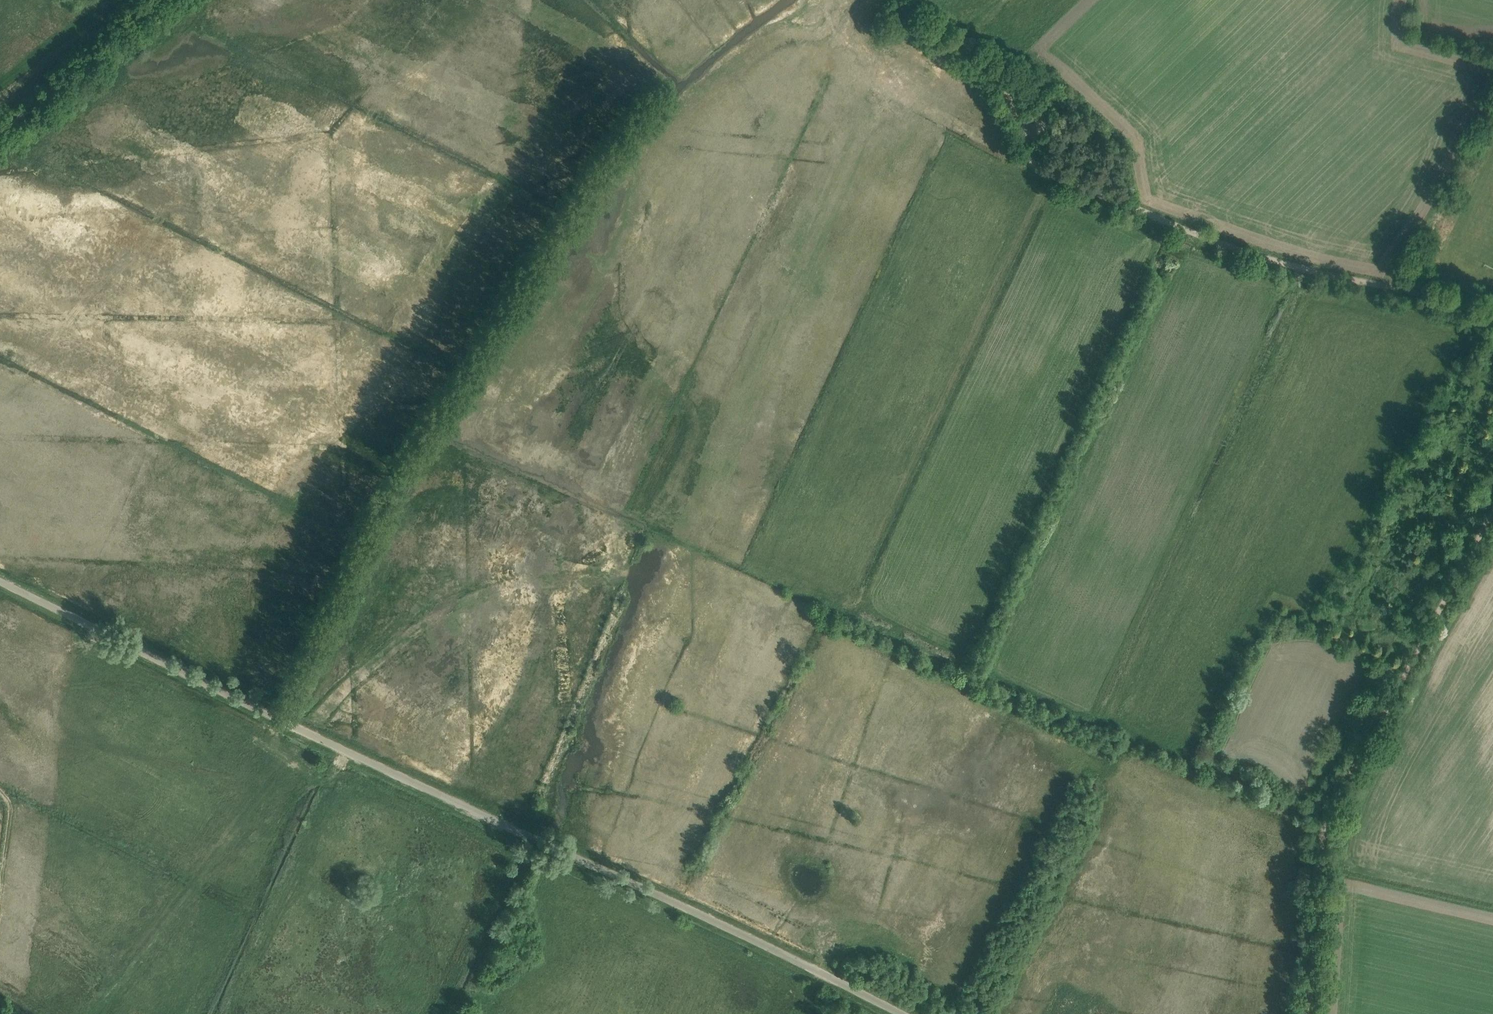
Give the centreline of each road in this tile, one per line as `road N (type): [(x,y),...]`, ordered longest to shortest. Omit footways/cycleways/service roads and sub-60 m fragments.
road 1 (unclassified): [(898,1013),(0,581)]
road 2 (track): [(902,0),(928,32),(992,71),(1034,168),(1284,265),(1492,313)]
road 3 (track): [(1308,1013),(1319,838),(1403,673),(1492,521)]

